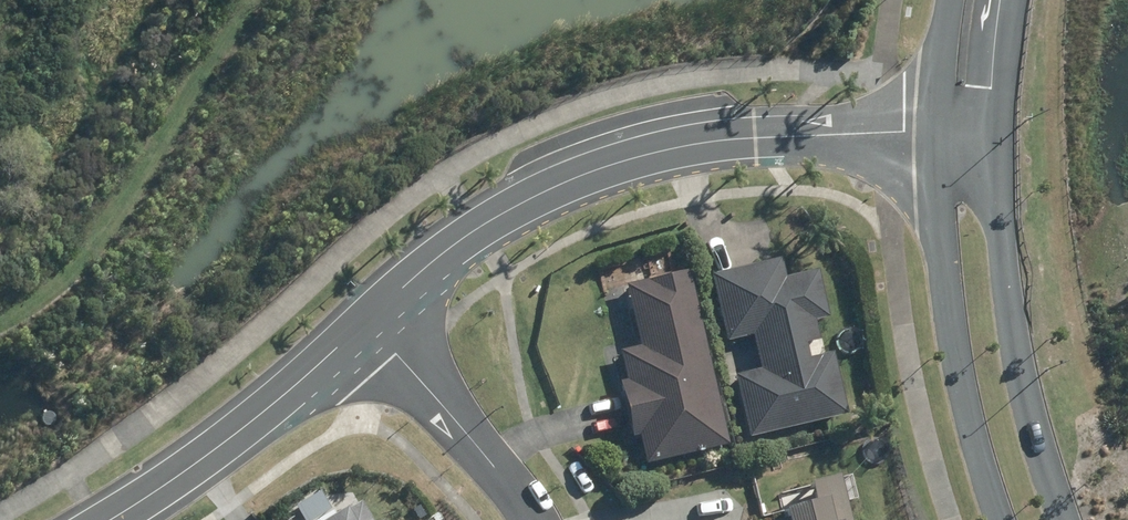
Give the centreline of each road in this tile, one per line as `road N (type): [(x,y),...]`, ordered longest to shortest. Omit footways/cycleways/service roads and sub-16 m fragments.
road 1 (tertiary): [(787,135),(682,148),(535,194),(375,300)]
road 2 (secondary): [(995,129),(993,175),(1031,425),(1065,519)]
road 3 (secondary): [(1008,519),(950,319),(934,130)]
road 4 (tertiary): [(375,300),(165,472),(90,519)]
road 5 (residential): [(542,519),(375,300)]
road 6 (tertiary): [(787,135),(934,130)]
road 7 (secondary): [(934,130),(952,0)]
road 8 (secondary): [(1012,0),(995,129)]

